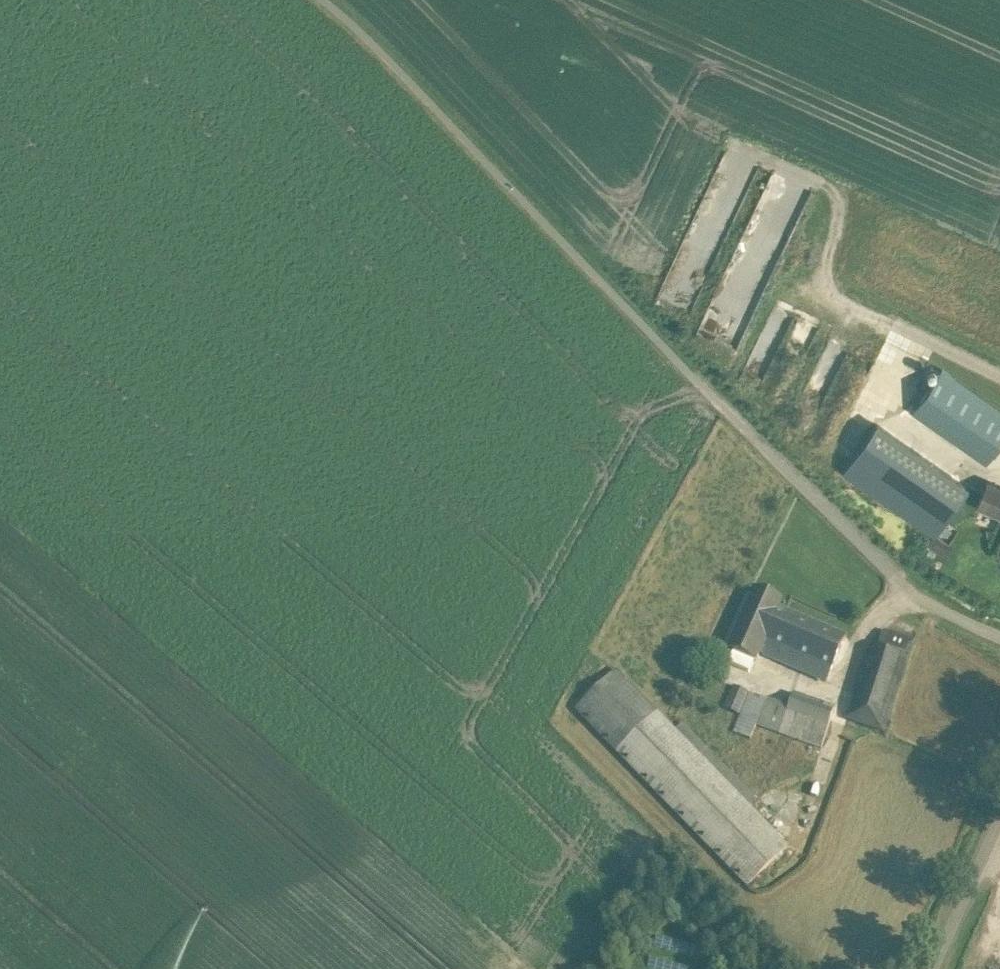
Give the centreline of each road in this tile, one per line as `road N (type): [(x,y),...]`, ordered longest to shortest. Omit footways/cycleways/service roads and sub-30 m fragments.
road 1 (unclassified): [(999,640),(906,591),(765,451)]
road 2 (unclassified): [(930,968),(999,819)]

